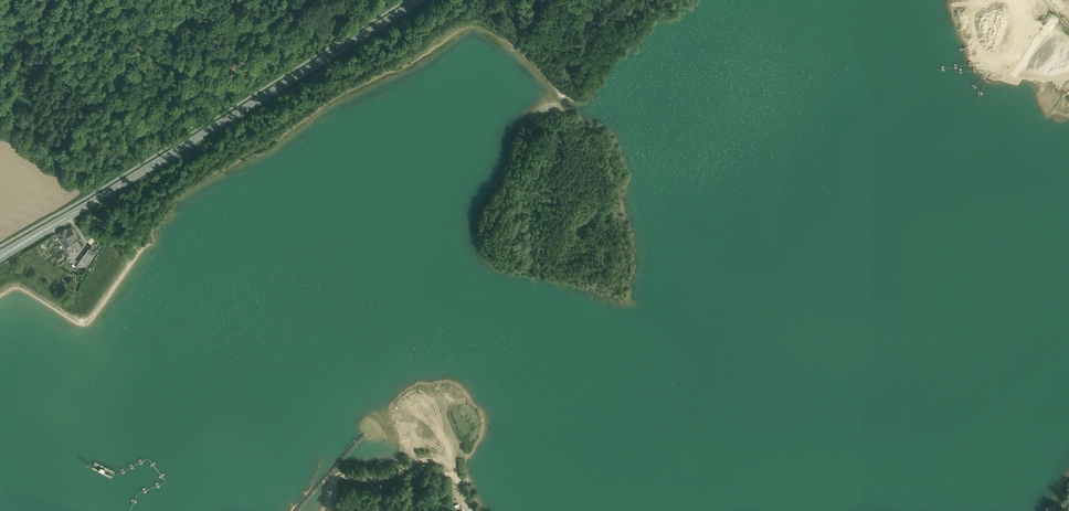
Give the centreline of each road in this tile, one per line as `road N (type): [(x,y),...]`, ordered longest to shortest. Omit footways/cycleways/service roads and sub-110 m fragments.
road 1 (secondary): [(0,256),(420,0)]
road 2 (track): [(94,0),(149,40),(183,0)]

